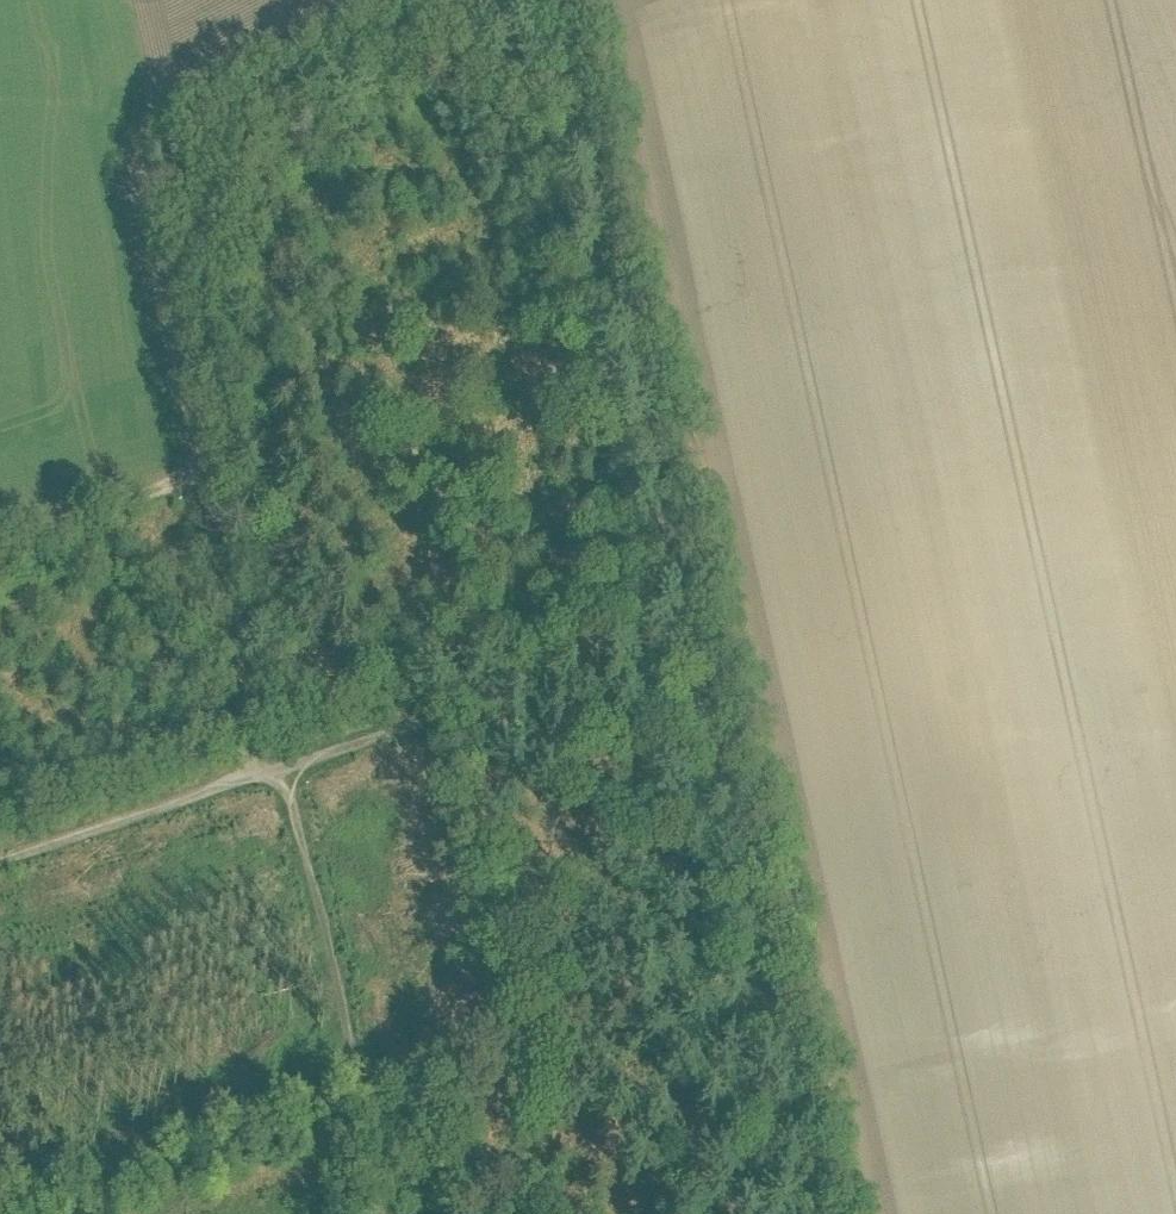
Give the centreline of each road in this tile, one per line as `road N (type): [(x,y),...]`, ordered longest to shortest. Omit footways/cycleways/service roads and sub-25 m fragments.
road 1 (track): [(536,0),(680,640),(283,769)]
road 2 (track): [(0,547),(200,481),(147,187),(150,143),(195,91),(391,0)]
road 3 (track): [(680,640),(806,1213)]
road 4 (track): [(283,769),(373,1213)]
road 5 (track): [(200,481),(252,776),(283,769)]

